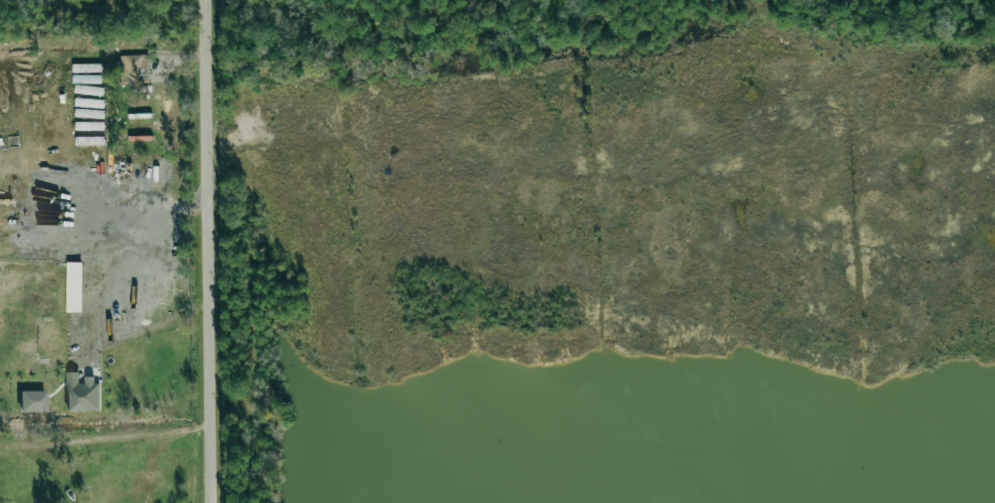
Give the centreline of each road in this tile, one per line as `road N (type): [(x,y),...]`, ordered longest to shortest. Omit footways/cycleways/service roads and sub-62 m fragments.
road 1 (residential): [(213,502),(206,0)]

